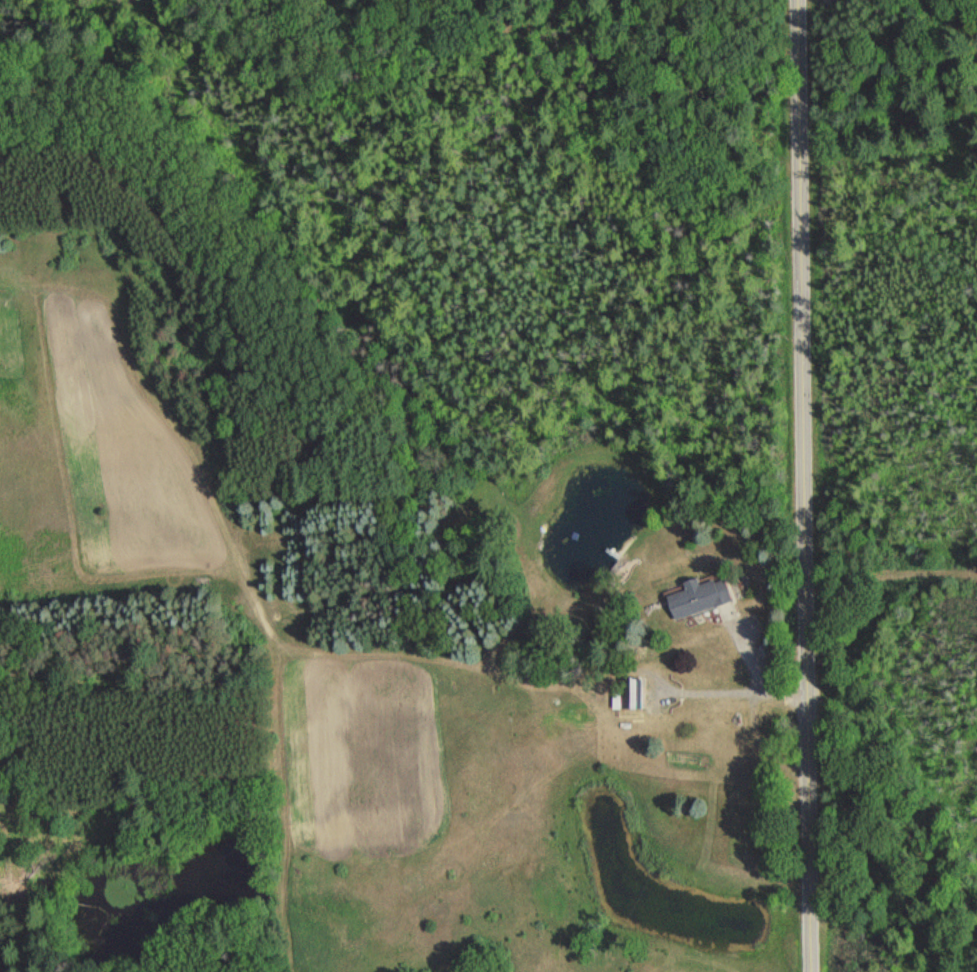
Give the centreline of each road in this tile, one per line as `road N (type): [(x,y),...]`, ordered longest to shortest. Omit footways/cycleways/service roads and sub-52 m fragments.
road 1 (residential): [(817,971),(803,0)]

